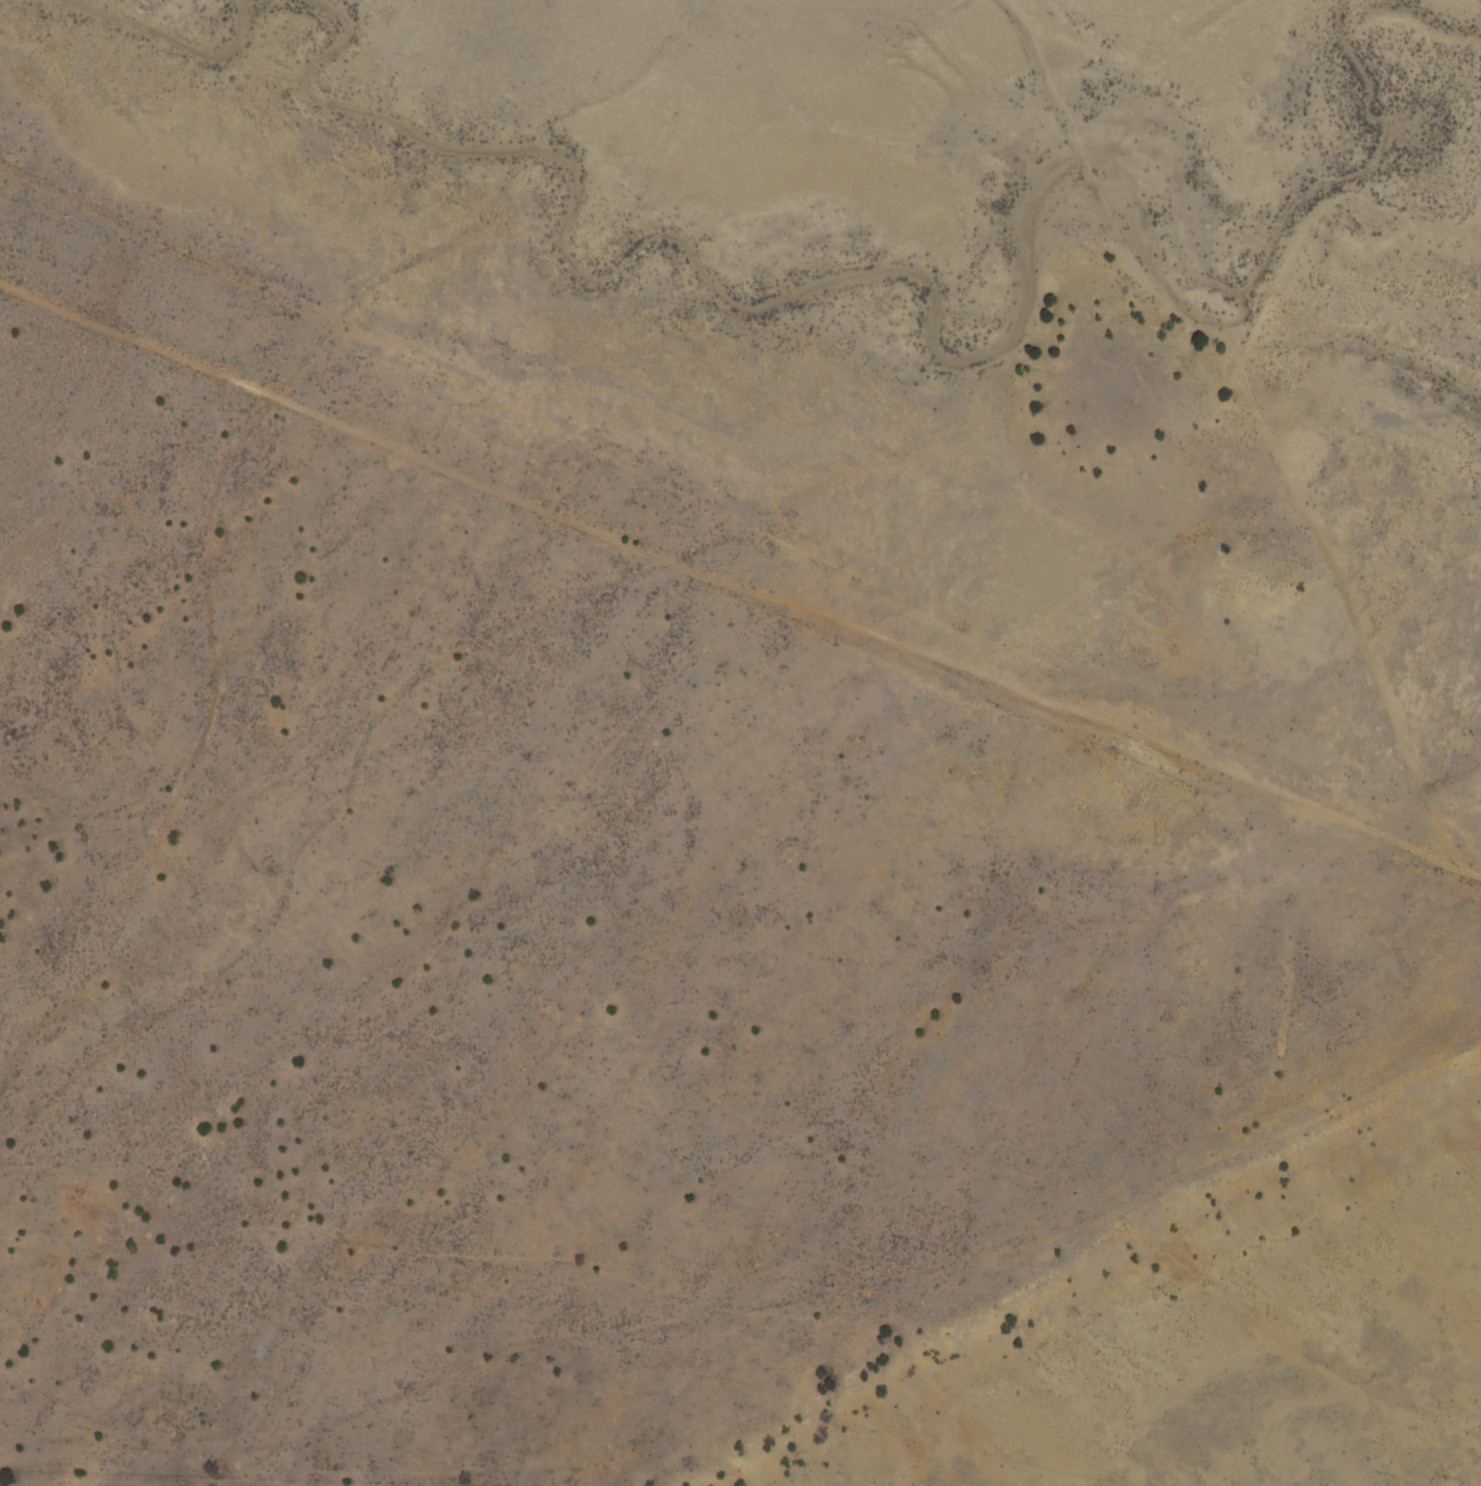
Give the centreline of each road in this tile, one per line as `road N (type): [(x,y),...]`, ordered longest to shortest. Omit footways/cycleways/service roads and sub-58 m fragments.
road 1 (track): [(1480,1465),(1417,1445),(1271,1367),(1141,1278),(1031,1262)]

